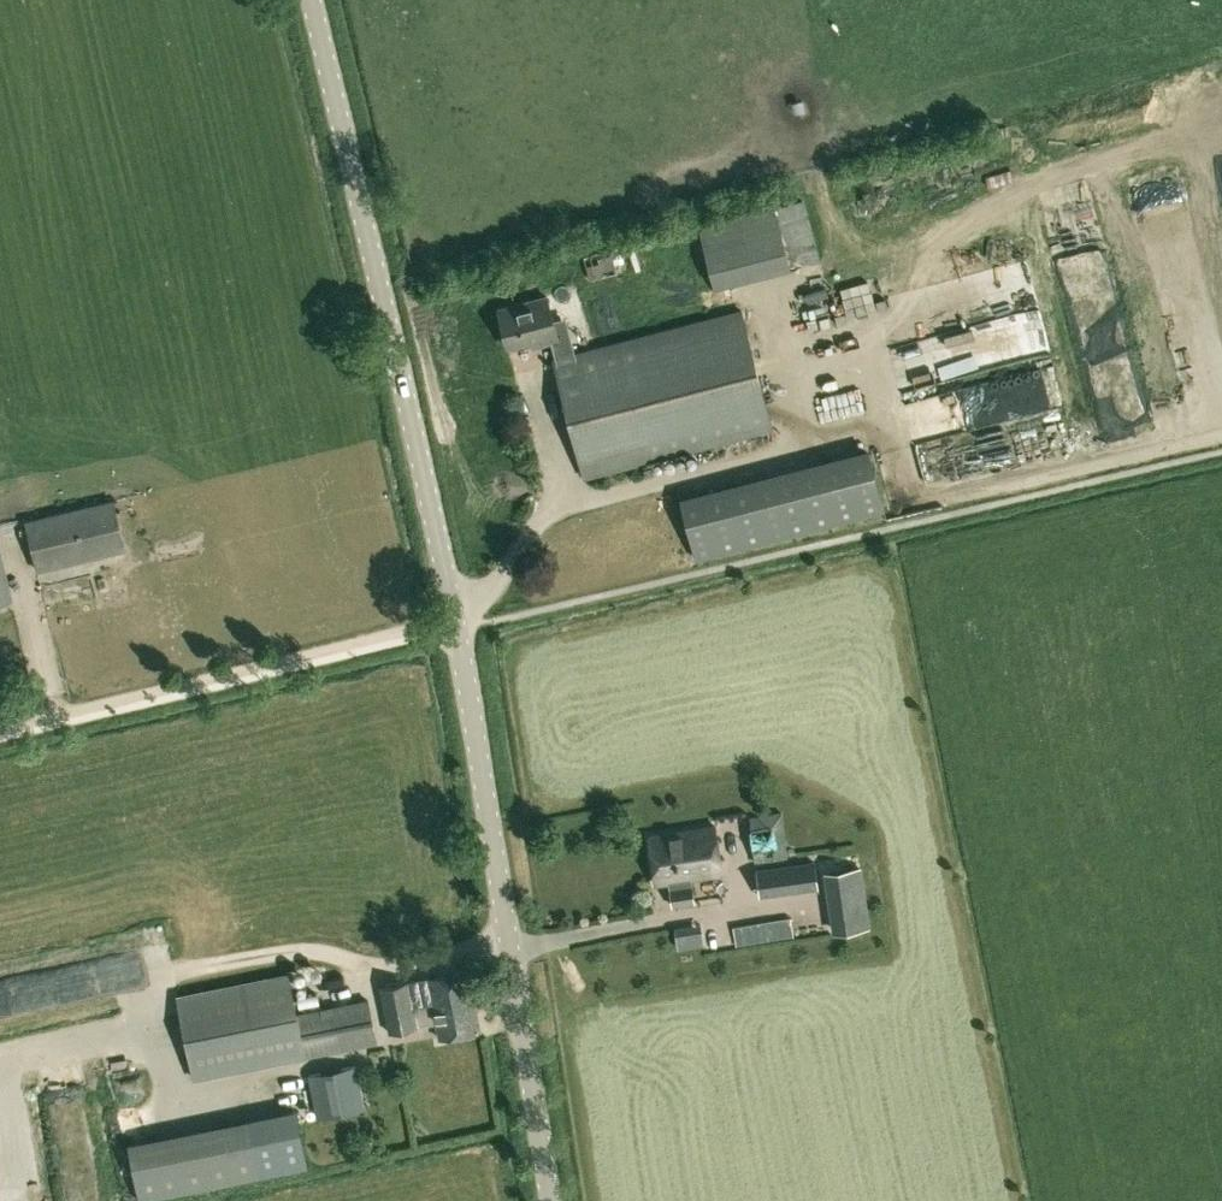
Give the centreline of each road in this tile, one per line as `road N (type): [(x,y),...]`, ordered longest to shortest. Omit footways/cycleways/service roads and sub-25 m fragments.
road 1 (unclassified): [(549,1200),(456,618),(312,0)]
road 2 (track): [(866,343),(902,510),(1221,436)]
road 3 (track): [(881,413),(562,495),(456,618)]
road 4 (track): [(0,725),(456,618)]

